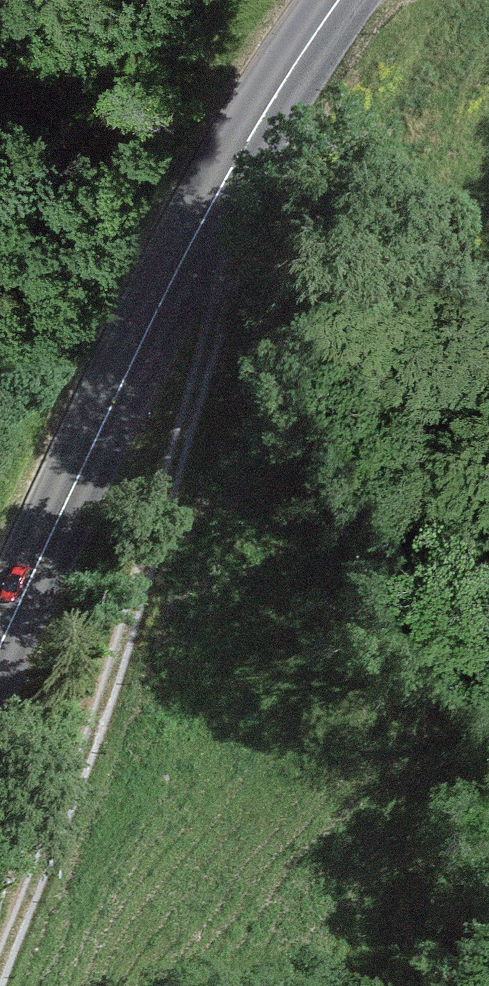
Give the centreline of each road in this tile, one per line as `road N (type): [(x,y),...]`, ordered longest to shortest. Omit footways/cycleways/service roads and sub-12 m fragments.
road 1 (track): [(272,97),(190,480),(0,952)]
road 2 (primary): [(340,0),(272,97),(173,281),(0,643)]

